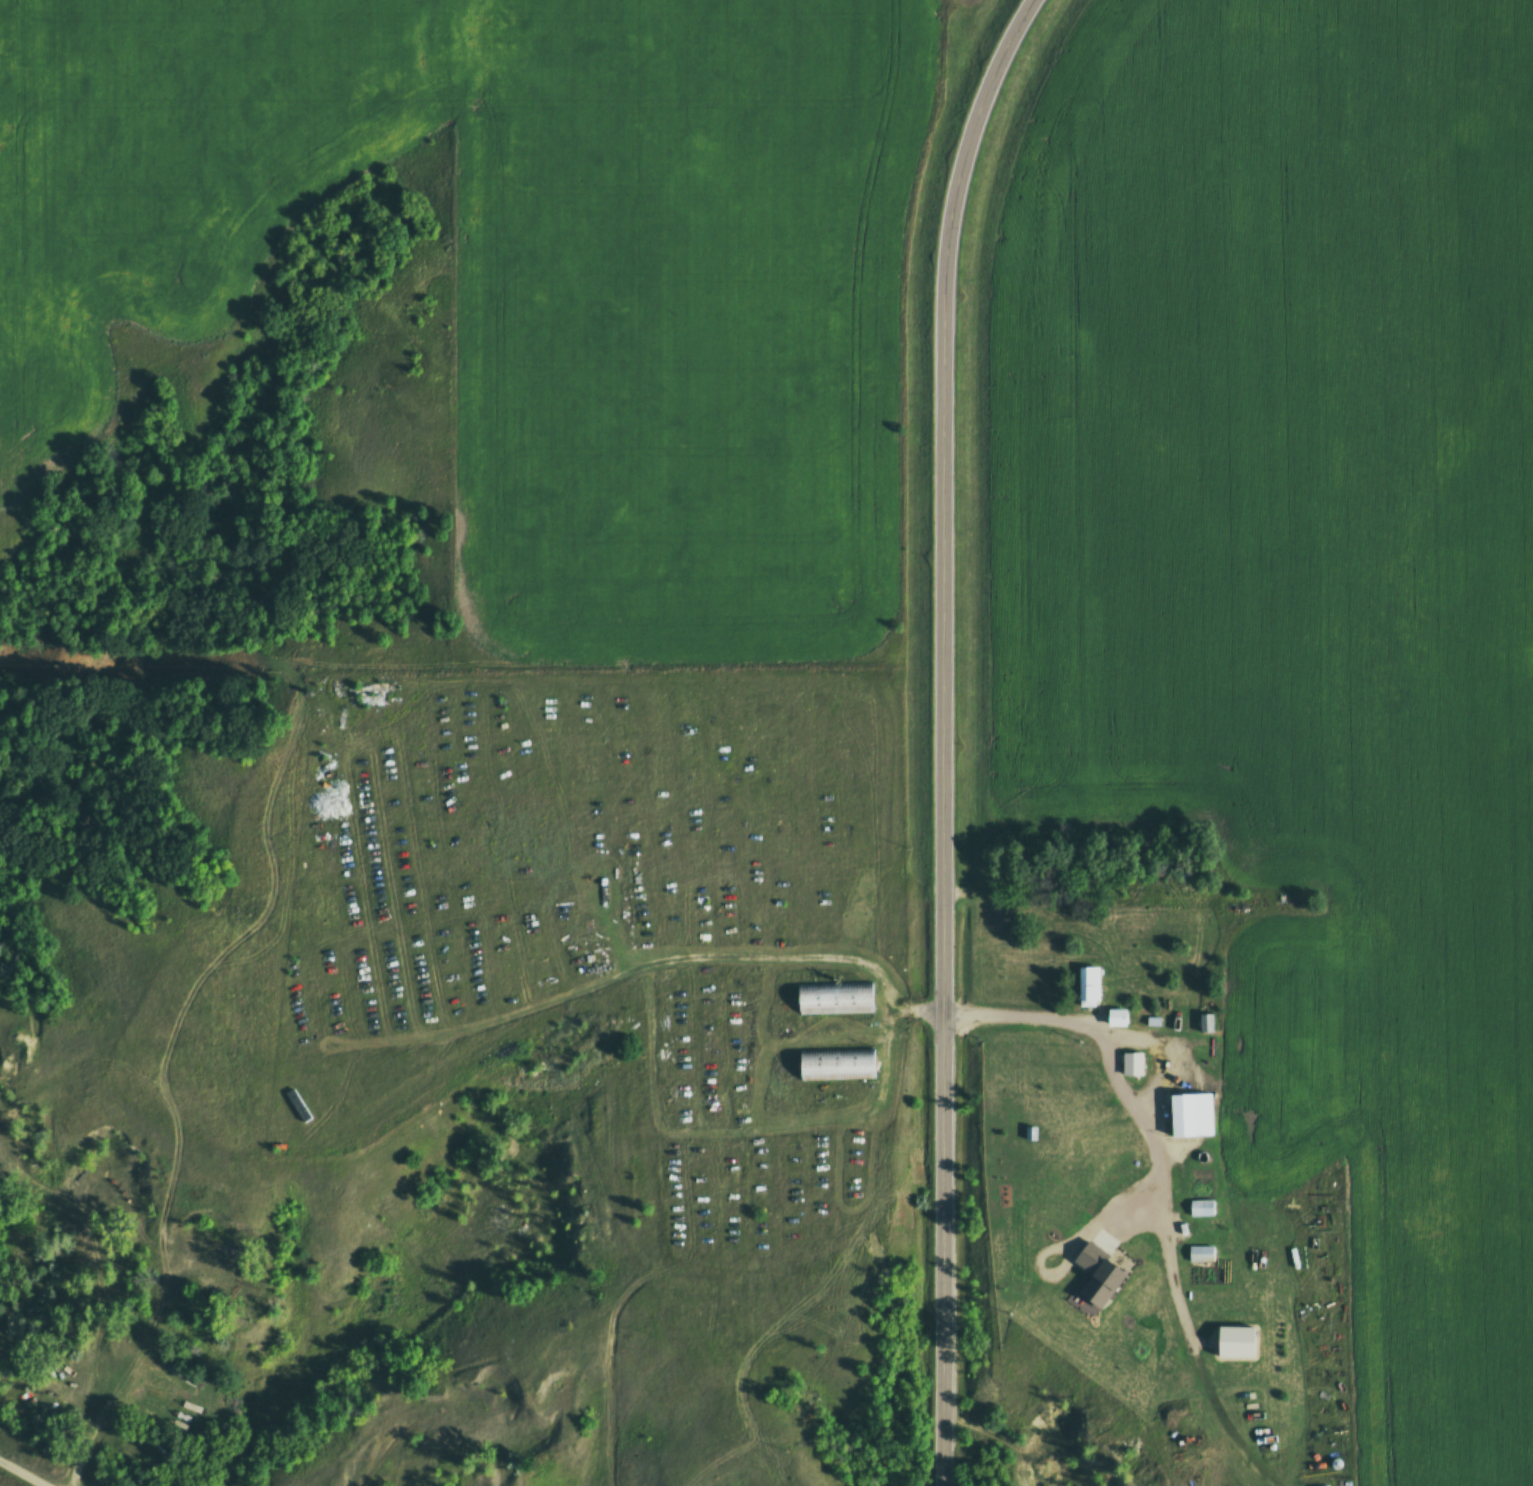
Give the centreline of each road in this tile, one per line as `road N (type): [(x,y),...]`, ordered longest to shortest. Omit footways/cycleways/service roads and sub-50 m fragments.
road 1 (tertiary): [(945,1485),(944,296),(948,238),(974,124),(1032,0)]

